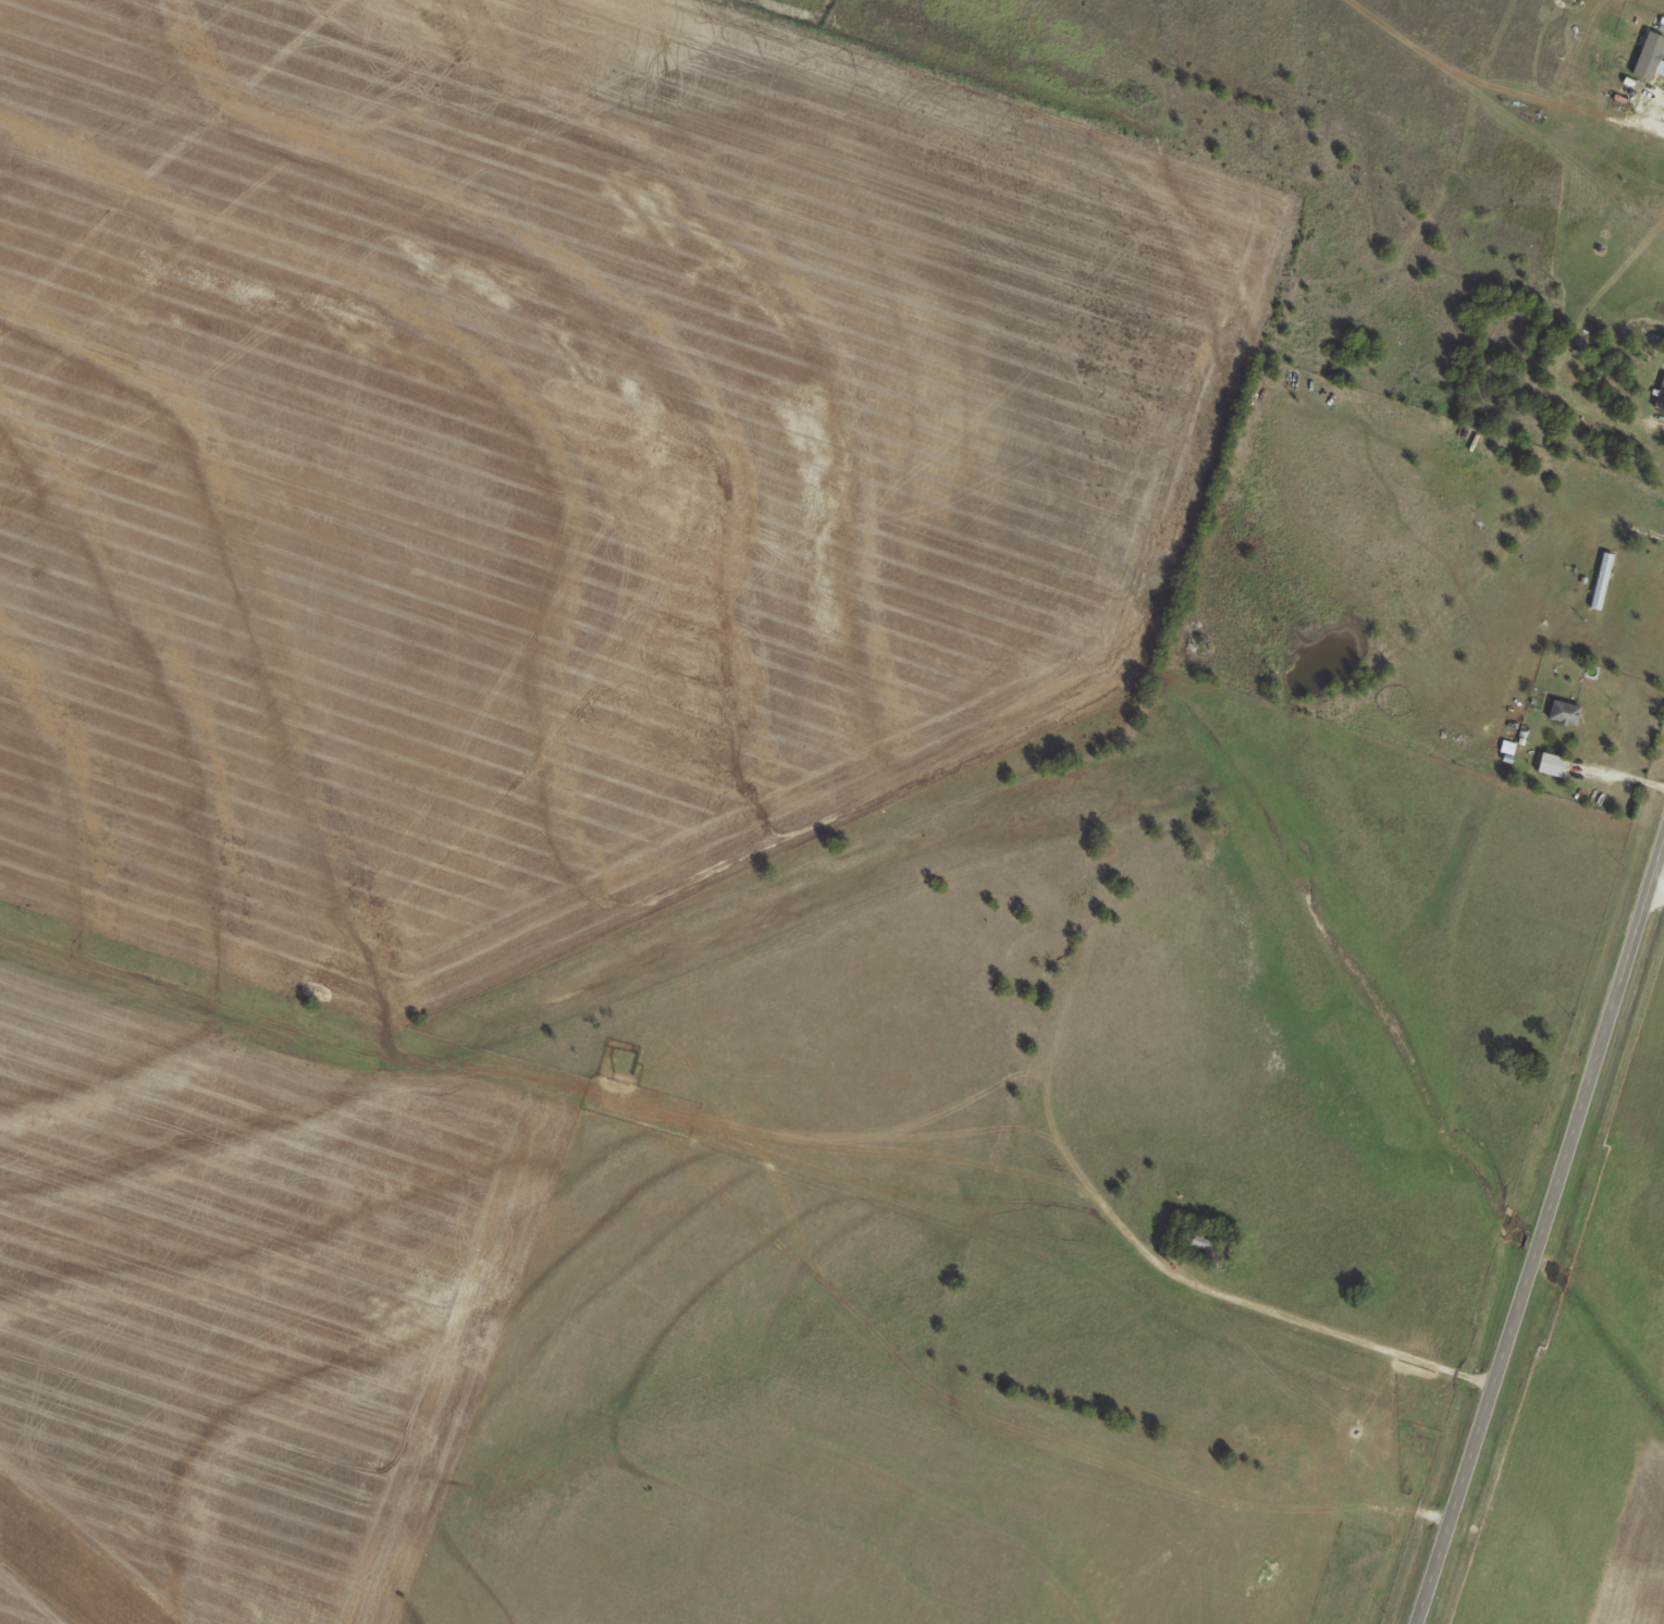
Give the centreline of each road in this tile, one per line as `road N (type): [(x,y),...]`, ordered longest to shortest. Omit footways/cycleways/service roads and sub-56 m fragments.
road 1 (secondary): [(1663,831),(1412,1623)]

